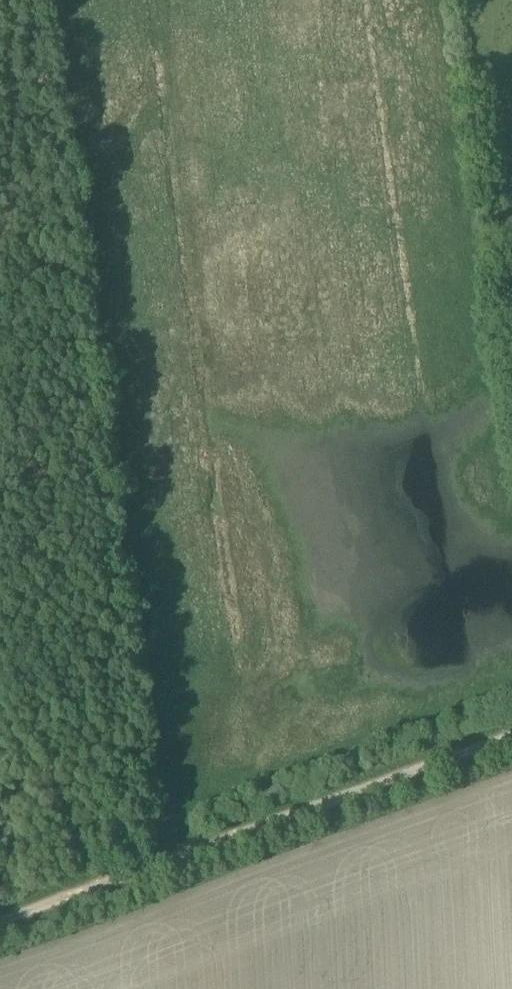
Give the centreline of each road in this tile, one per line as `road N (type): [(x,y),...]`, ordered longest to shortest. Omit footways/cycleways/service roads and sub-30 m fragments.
road 1 (track): [(511,730),(0,914)]

